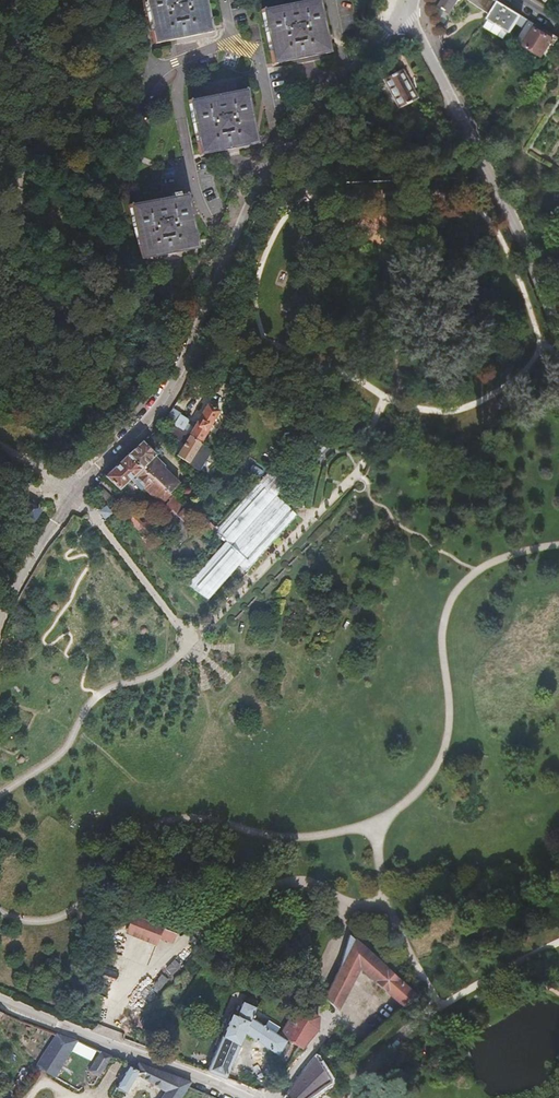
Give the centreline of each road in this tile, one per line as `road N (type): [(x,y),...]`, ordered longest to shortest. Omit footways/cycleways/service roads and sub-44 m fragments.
road 1 (residential): [(369,53),(257,187),(173,389),(71,494),(0,613)]
road 2 (track): [(558,346),(513,389),(455,411),(387,398),(357,377),(264,343),(196,346)]
road 3 (residential): [(558,325),(504,197),(413,28)]
road 4 (residential): [(0,1000),(248,1097)]
road 5 (track): [(22,212),(17,0)]

